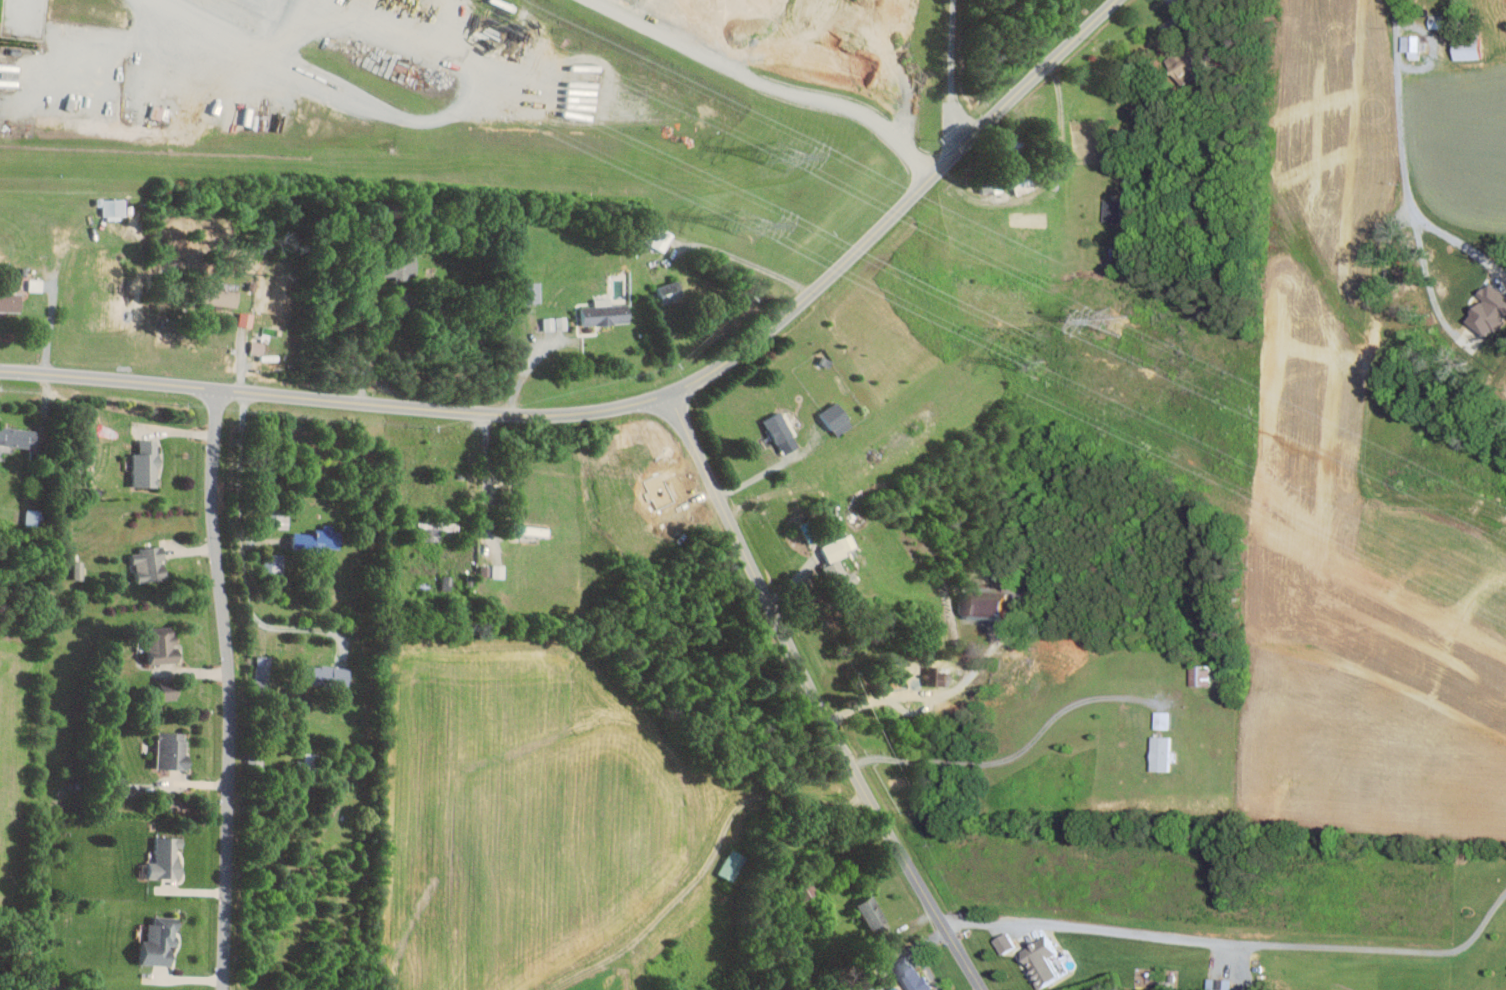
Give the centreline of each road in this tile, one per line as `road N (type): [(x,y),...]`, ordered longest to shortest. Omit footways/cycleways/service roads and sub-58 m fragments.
road 1 (secondary): [(0,370),(525,414),(599,409),(669,391),(723,362),(801,300),(1115,0)]
road 2 (residential): [(223,989),(232,716),(213,490),(218,388)]
road 3 (residential): [(781,628),(669,391)]

